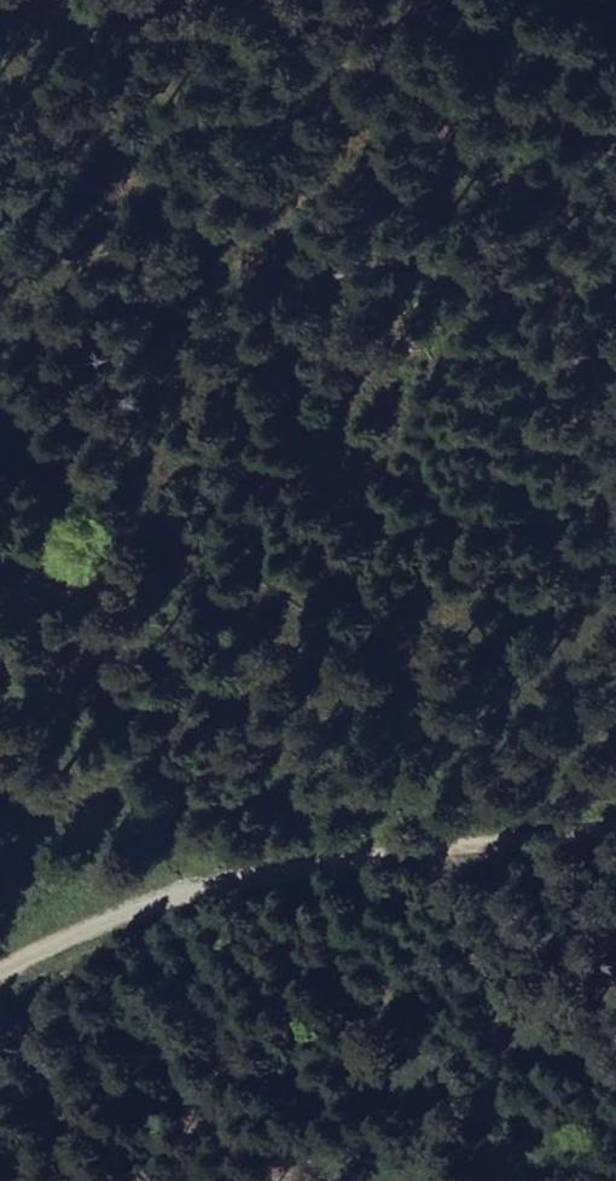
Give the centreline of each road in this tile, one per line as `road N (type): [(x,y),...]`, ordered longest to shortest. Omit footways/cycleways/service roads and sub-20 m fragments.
road 1 (track): [(0,992),(126,922),(338,870),(615,855)]

